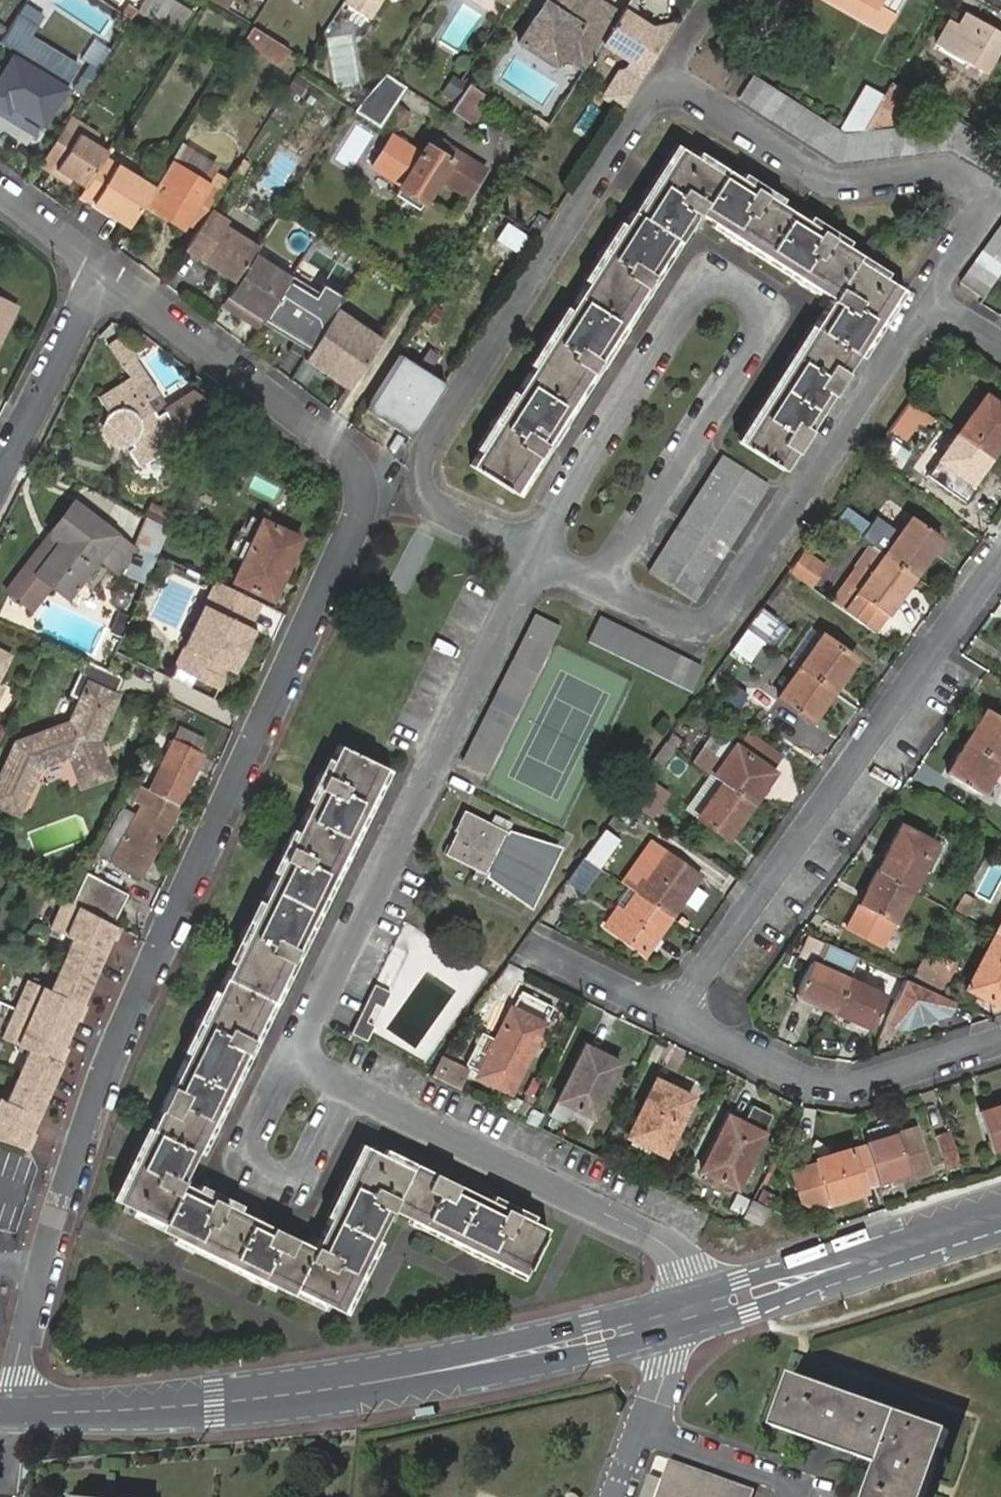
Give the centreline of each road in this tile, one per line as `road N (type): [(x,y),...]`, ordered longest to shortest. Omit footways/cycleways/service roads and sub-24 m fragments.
road 1 (residential): [(107,271),(344,451),(366,495),(106,1067),(55,1219),(13,1411)]
road 2 (residential): [(539,561),(434,503),(429,443),(641,110),(663,91),(692,95),(837,186),(947,174),(982,191),(983,209),(929,296)]
road 3 (residential): [(705,1305),(672,1248),(293,1058),(539,561)]
road 4 (residential): [(599,586),(765,324),(761,301),(722,280),(694,295),(580,463),(539,561)]
road 5 (tertiary): [(675,1313),(470,1364),(271,1397),(13,1411)]
road 6 (residential): [(675,1015),(1000,553)]
road 7 (residential): [(929,296),(712,624),(687,629),(599,586)]
road 8 (residential): [(675,1015),(805,1082),(844,1090),(1000,1042)]
road 9 (tertiary): [(1000,1214),(705,1305)]
road 10 (residential): [(107,271),(0,475)]
road 11 (residential): [(614,1496),(664,1366),(675,1313)]
road 12 (residential): [(525,939),(675,1015)]
road 13 (residential): [(0,190),(107,271)]

